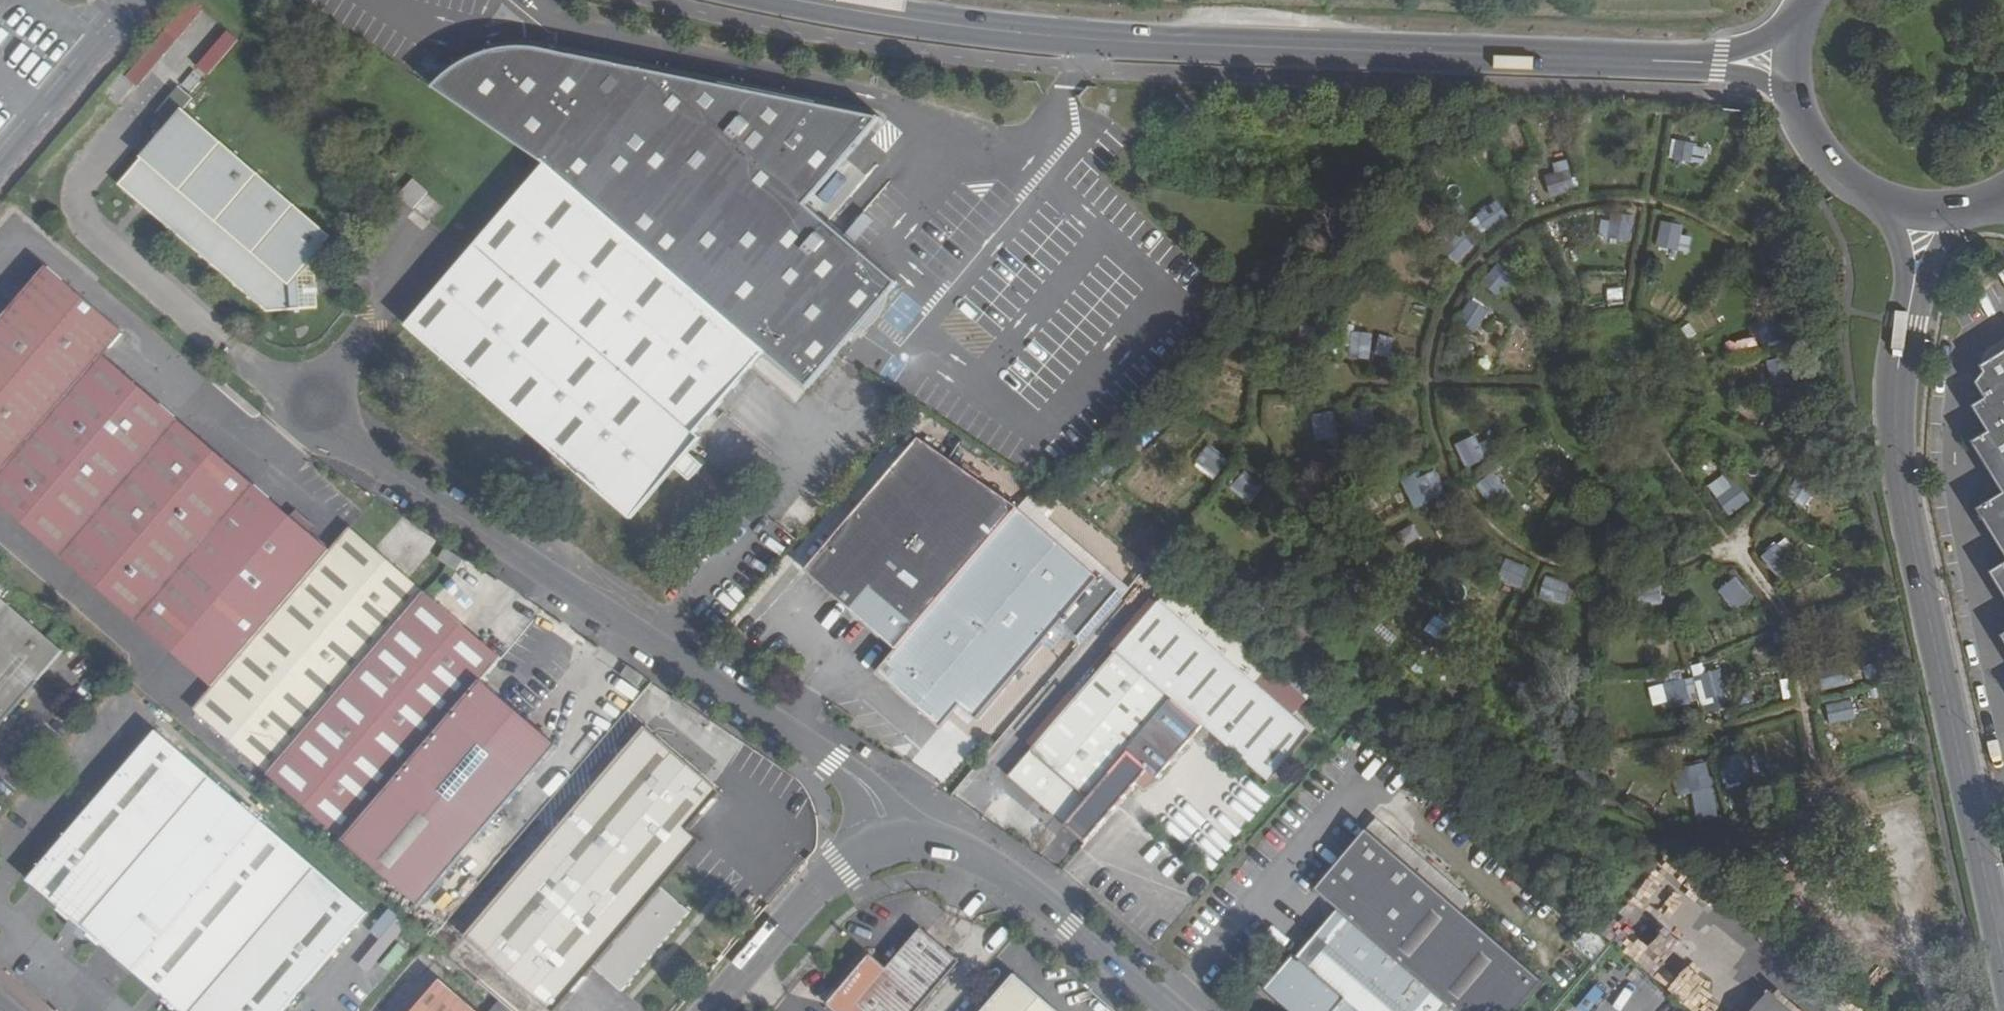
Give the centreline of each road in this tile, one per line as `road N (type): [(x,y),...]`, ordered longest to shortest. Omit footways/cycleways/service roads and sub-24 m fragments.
road 1 (primary): [(789,0),(1069,41),(1787,70)]
road 2 (unclassified): [(1927,216),(1897,363),(1897,464),(2003,966)]
road 3 (unclassified): [(302,408),(835,765),(875,797),(895,840)]
road 4 (unclassified): [(895,840),(947,845),(1018,878),(1175,1010)]
road 5 (unclassified): [(895,840),(839,872),(717,1010)]
road 6 (primary): [(1787,70),(1794,114),(1814,154),(1845,186),(1884,207),(1927,216)]

